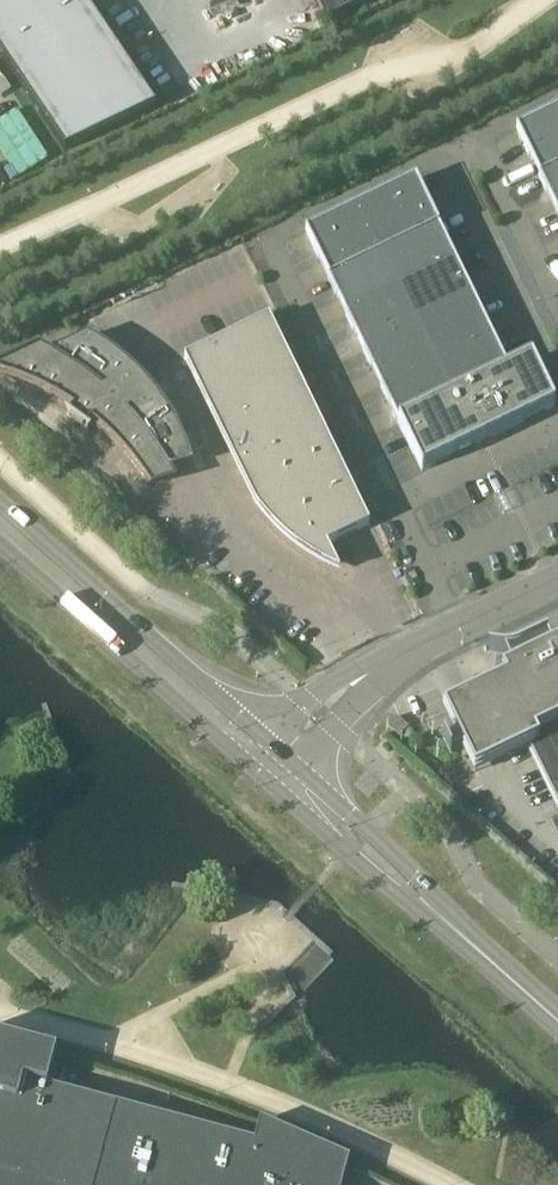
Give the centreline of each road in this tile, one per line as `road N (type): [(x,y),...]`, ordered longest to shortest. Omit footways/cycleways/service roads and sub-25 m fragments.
road 1 (unclassified): [(458,630),(268,228),(442,148),(557,380)]
road 2 (secondary): [(269,738),(0,503)]
road 3 (secondary): [(0,543),(263,779)]
road 4 (unclassified): [(557,286),(479,128),(557,91)]
road 5 (secondary): [(263,779),(343,853),(456,930)]
road 6 (secondary): [(456,930),(409,871),(298,765)]
road 7 (secondary): [(456,930),(557,1022)]
road 8 (unclassified): [(383,668),(337,681),(269,738)]
road 9 (unclassified): [(298,765),(383,668)]

